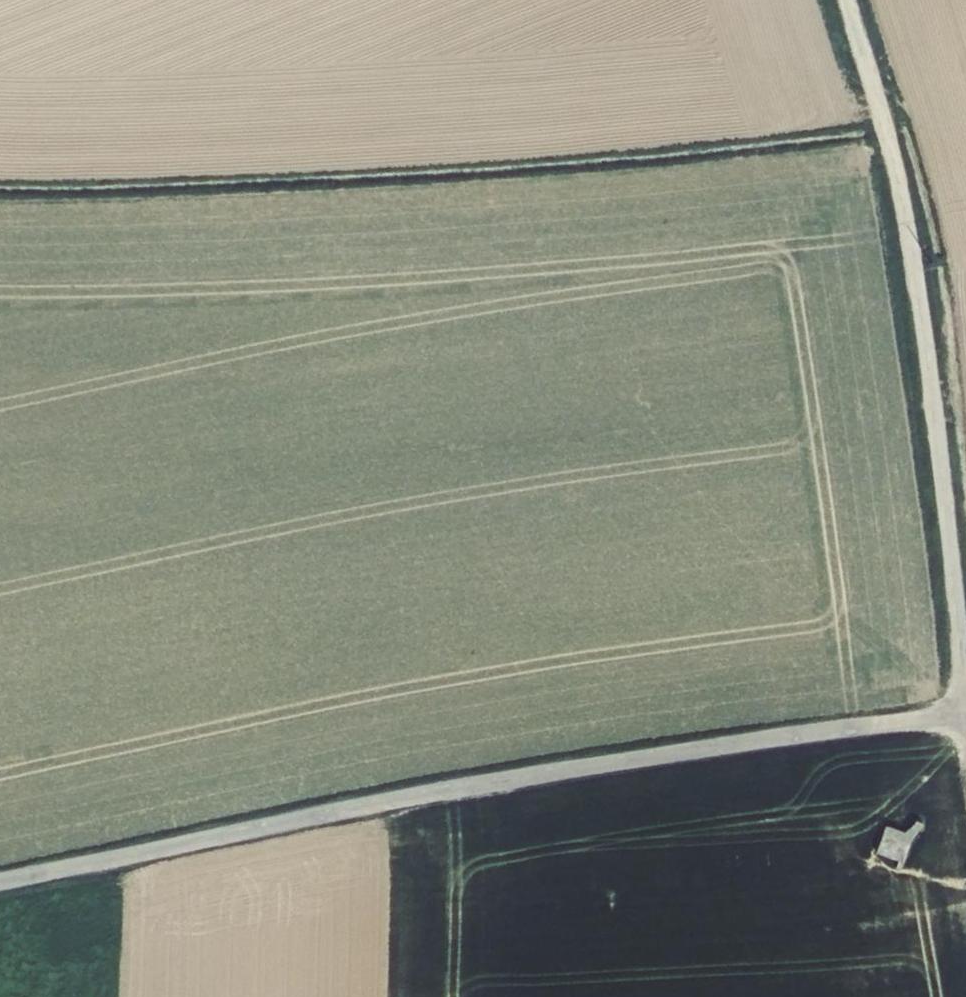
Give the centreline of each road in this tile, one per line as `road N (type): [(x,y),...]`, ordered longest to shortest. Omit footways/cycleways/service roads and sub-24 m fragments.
road 1 (track): [(965,717),(550,772),(0,882)]
road 2 (track): [(845,0),(909,244),(965,698)]

